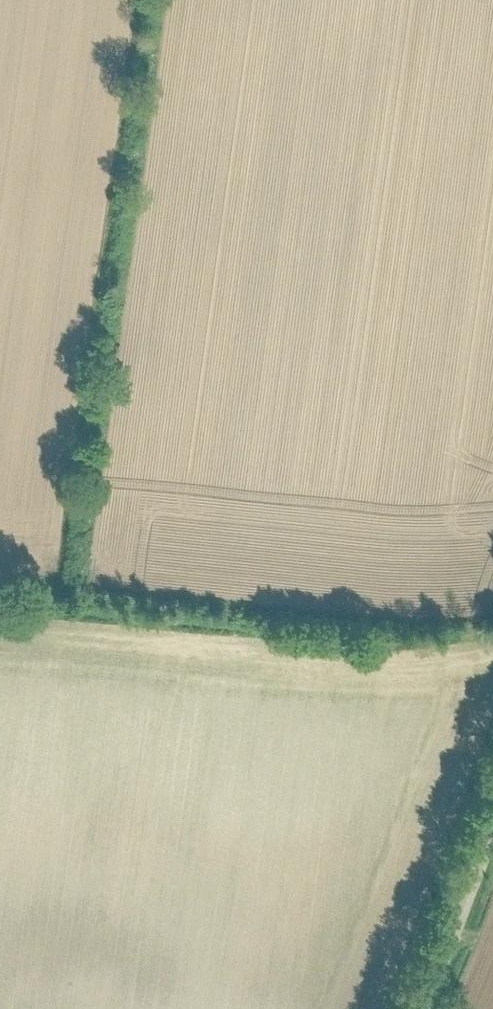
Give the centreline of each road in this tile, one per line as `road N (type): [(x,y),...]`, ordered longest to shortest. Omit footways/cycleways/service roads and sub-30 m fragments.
road 1 (unclassified): [(424,1008),(492,827)]

